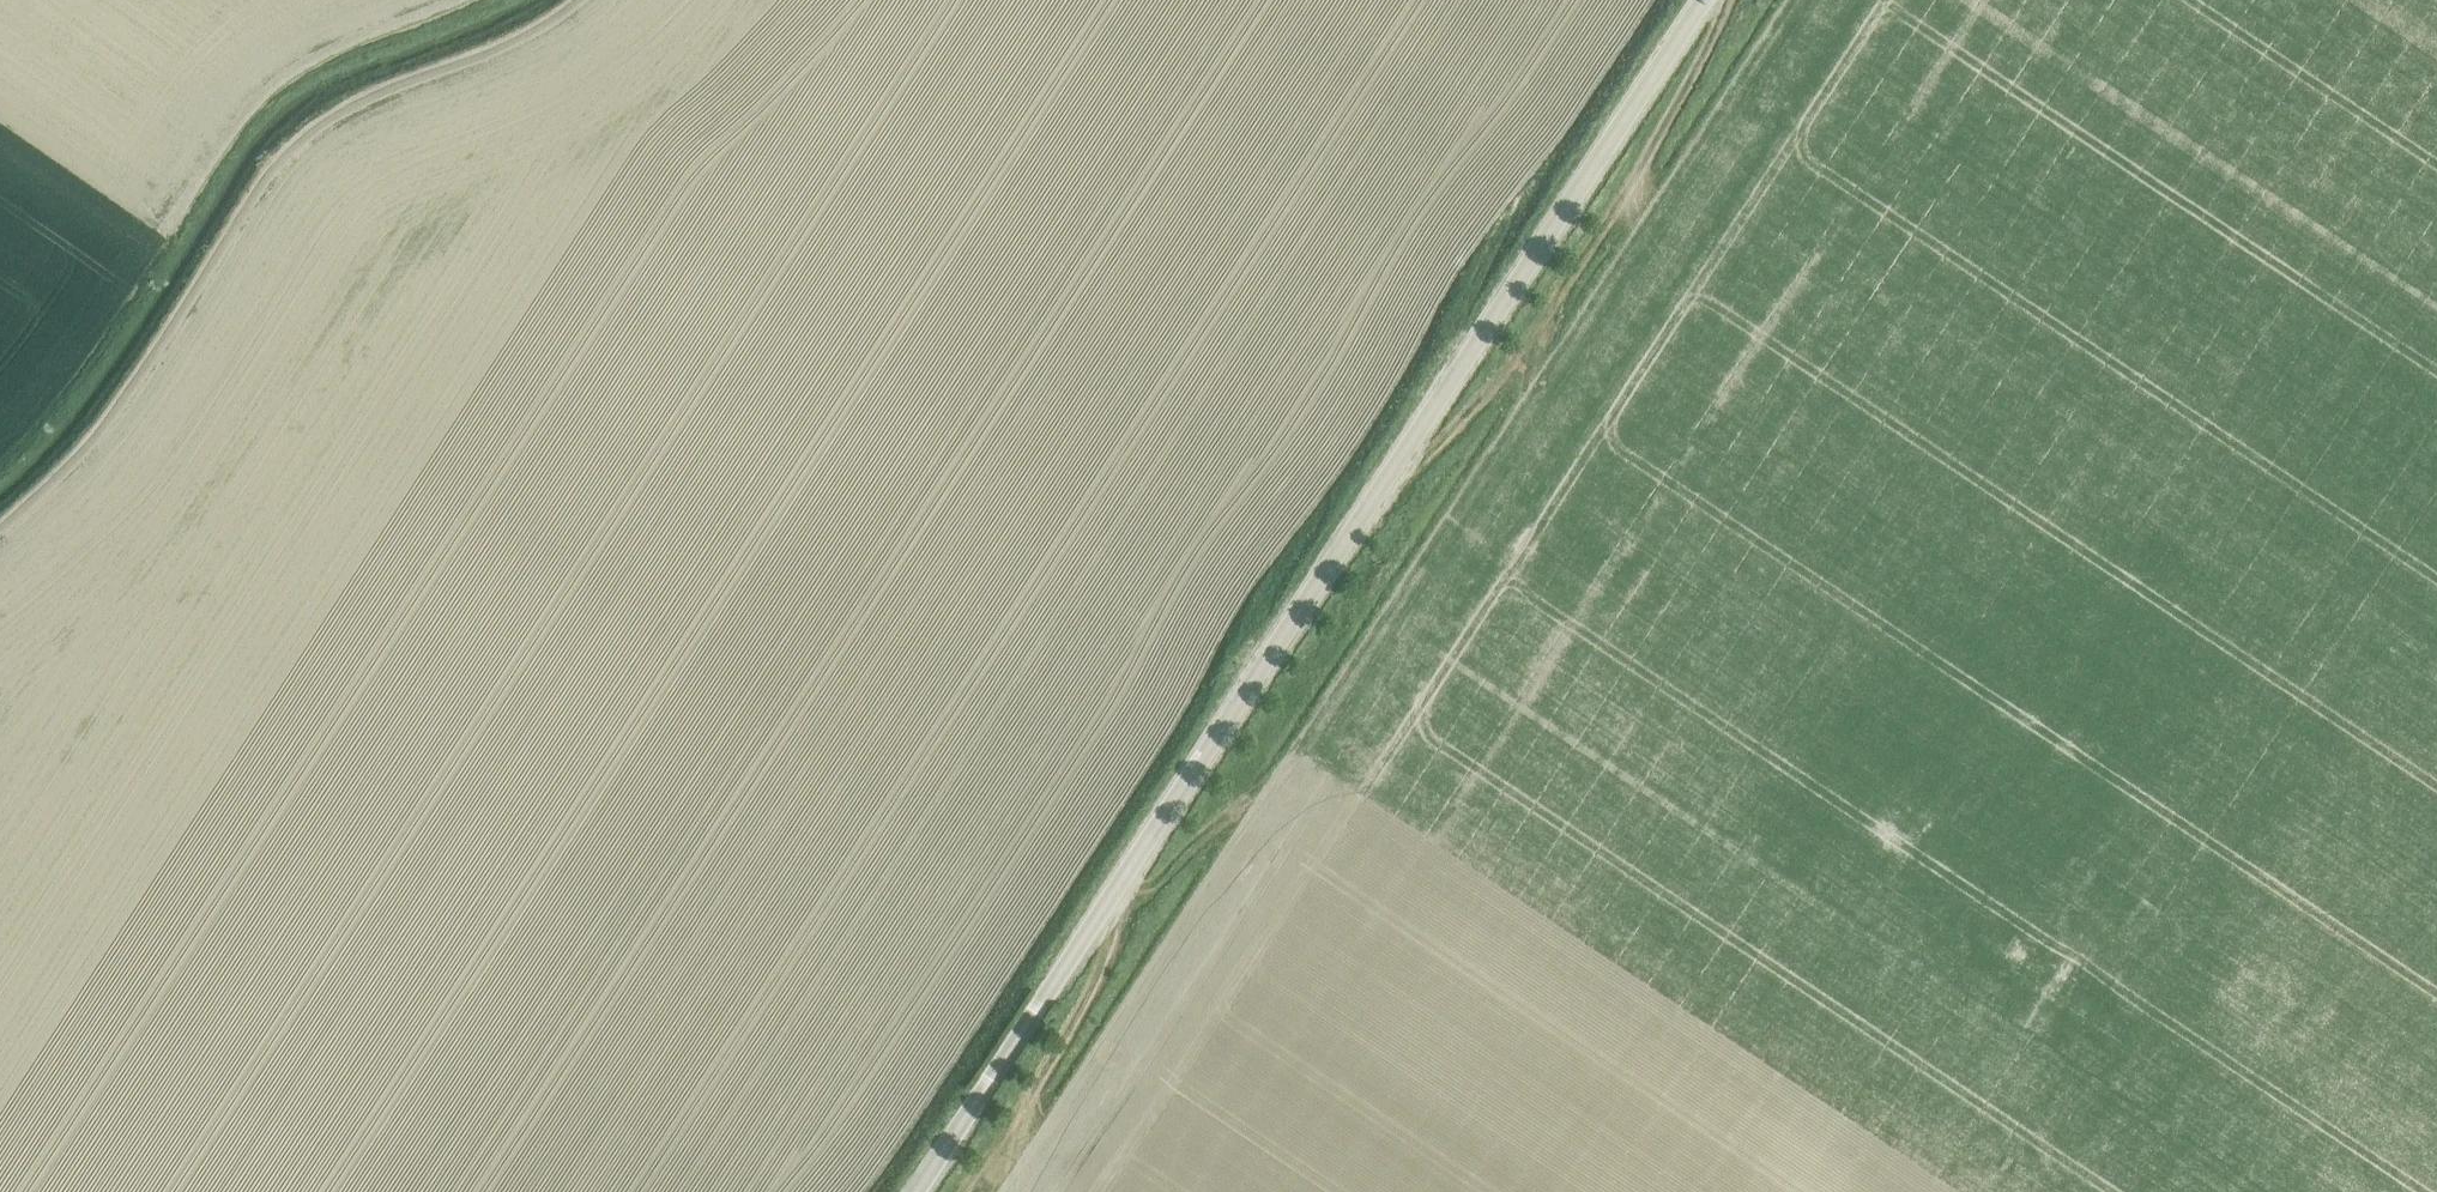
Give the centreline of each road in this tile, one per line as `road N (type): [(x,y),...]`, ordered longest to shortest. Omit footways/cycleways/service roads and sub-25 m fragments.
road 1 (unclassified): [(917,1191),(1703,0)]

